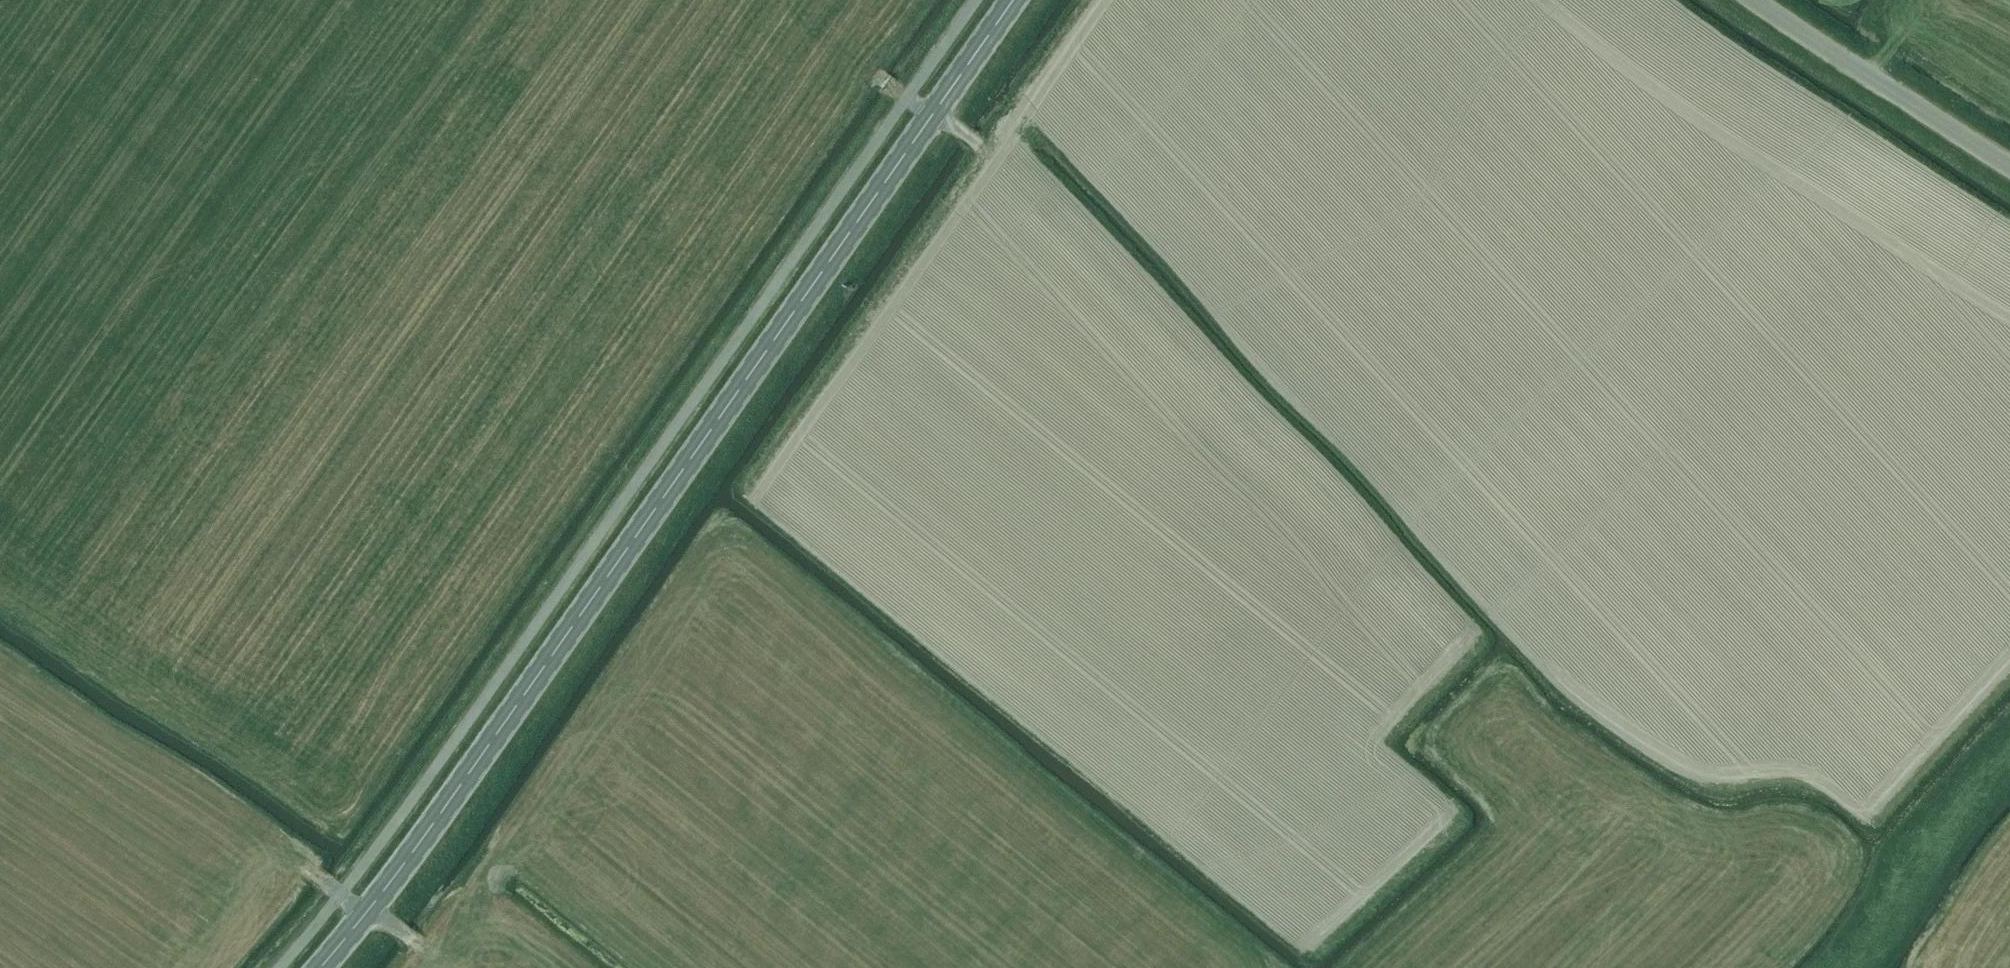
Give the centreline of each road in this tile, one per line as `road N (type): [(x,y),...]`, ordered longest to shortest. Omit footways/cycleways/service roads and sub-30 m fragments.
road 1 (secondary): [(320,967),(420,842),(1014,0)]
road 2 (tertiary): [(2009,166),(1756,0)]

